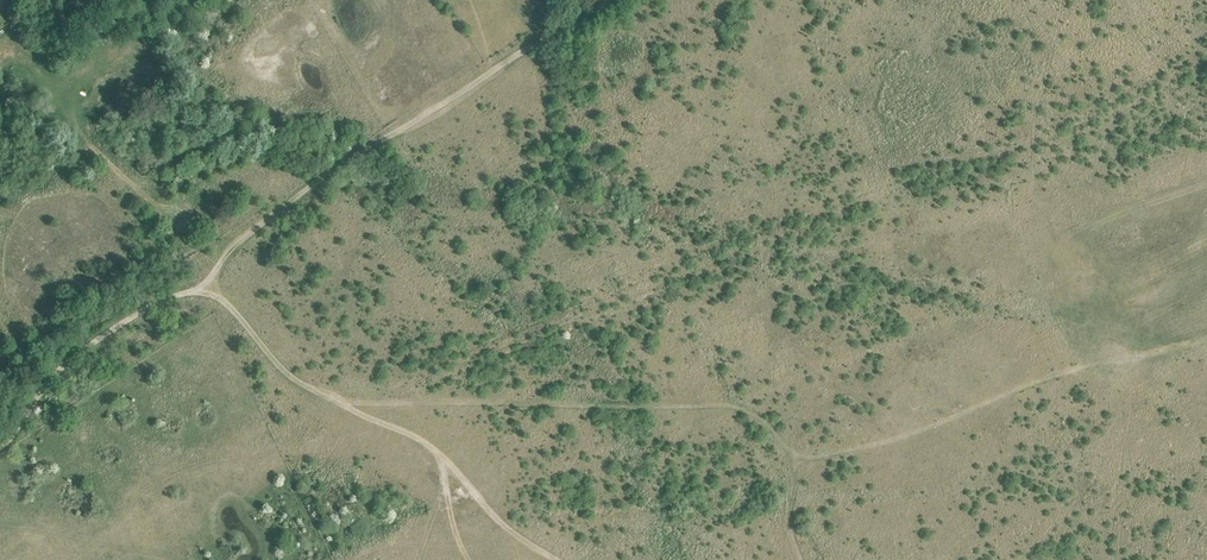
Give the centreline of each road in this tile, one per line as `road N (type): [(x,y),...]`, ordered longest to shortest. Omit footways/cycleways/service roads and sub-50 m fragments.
road 1 (track): [(800,559),(790,532),(789,453),(745,410),(338,404),(300,387),(209,288),(106,331),(54,374),(0,448)]
road 2 (track): [(209,288),(234,249),(346,161),(603,0)]
road 3 (track): [(177,559),(0,524)]

